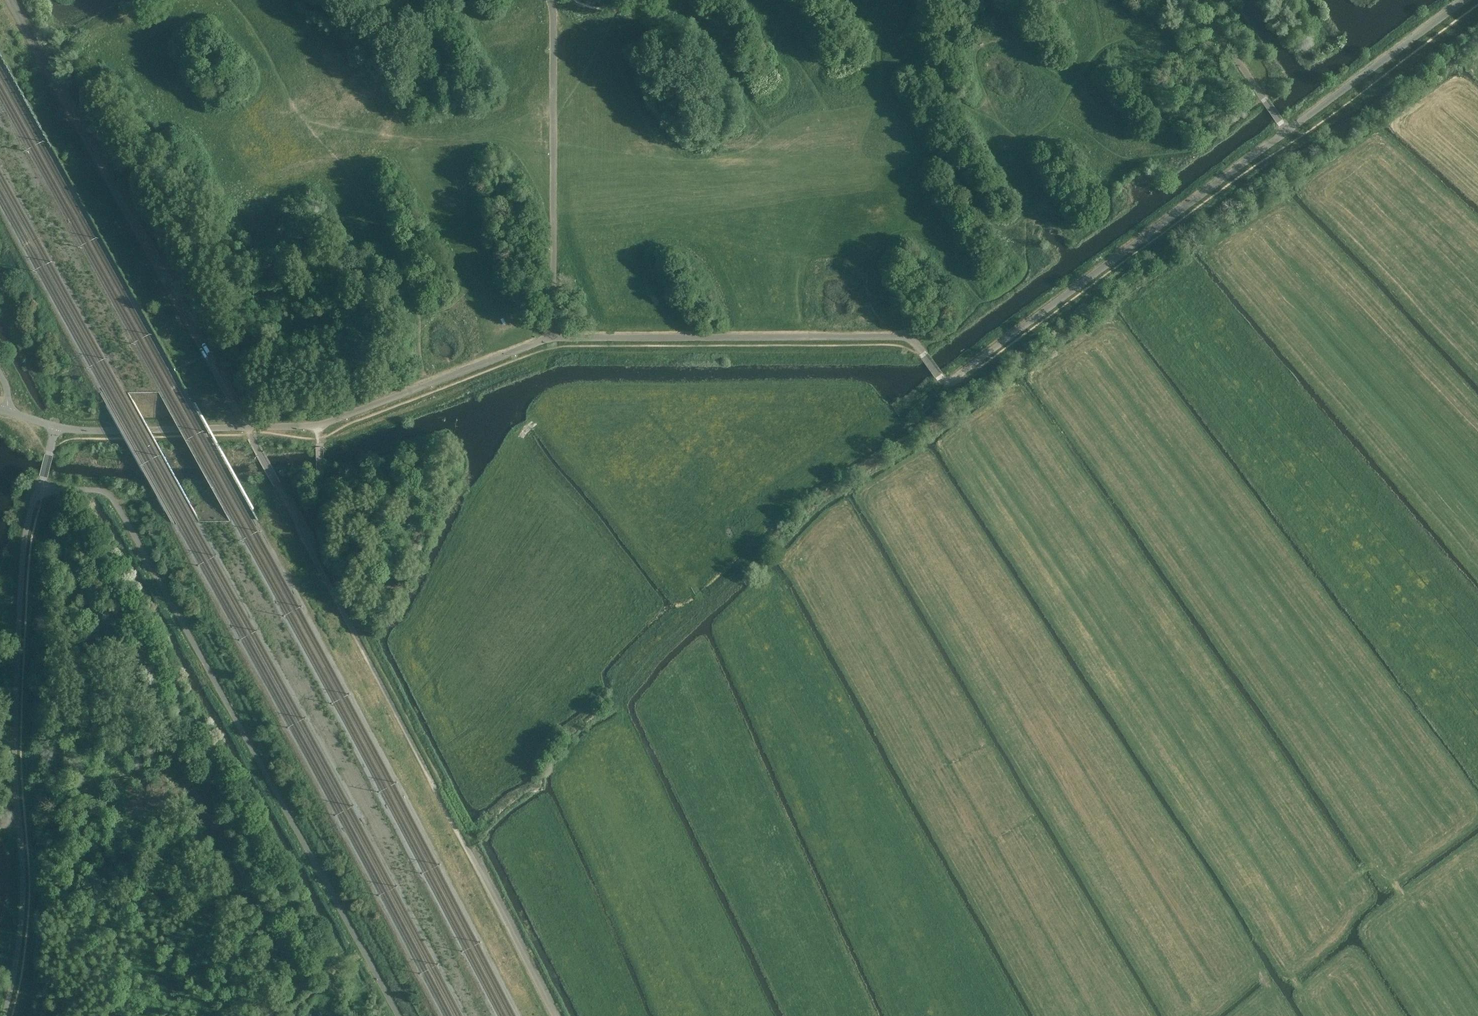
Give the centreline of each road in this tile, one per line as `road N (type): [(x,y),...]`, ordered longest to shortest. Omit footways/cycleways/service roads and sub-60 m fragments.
road 1 (track): [(1264,98),(1196,151),(1126,156),(1105,168),(1111,202),(1107,216),(1084,231),(1047,199),(1028,203),(1012,229),(1022,275),(948,336),(920,349)]
road 2 (track): [(442,779),(323,555),(321,472)]

